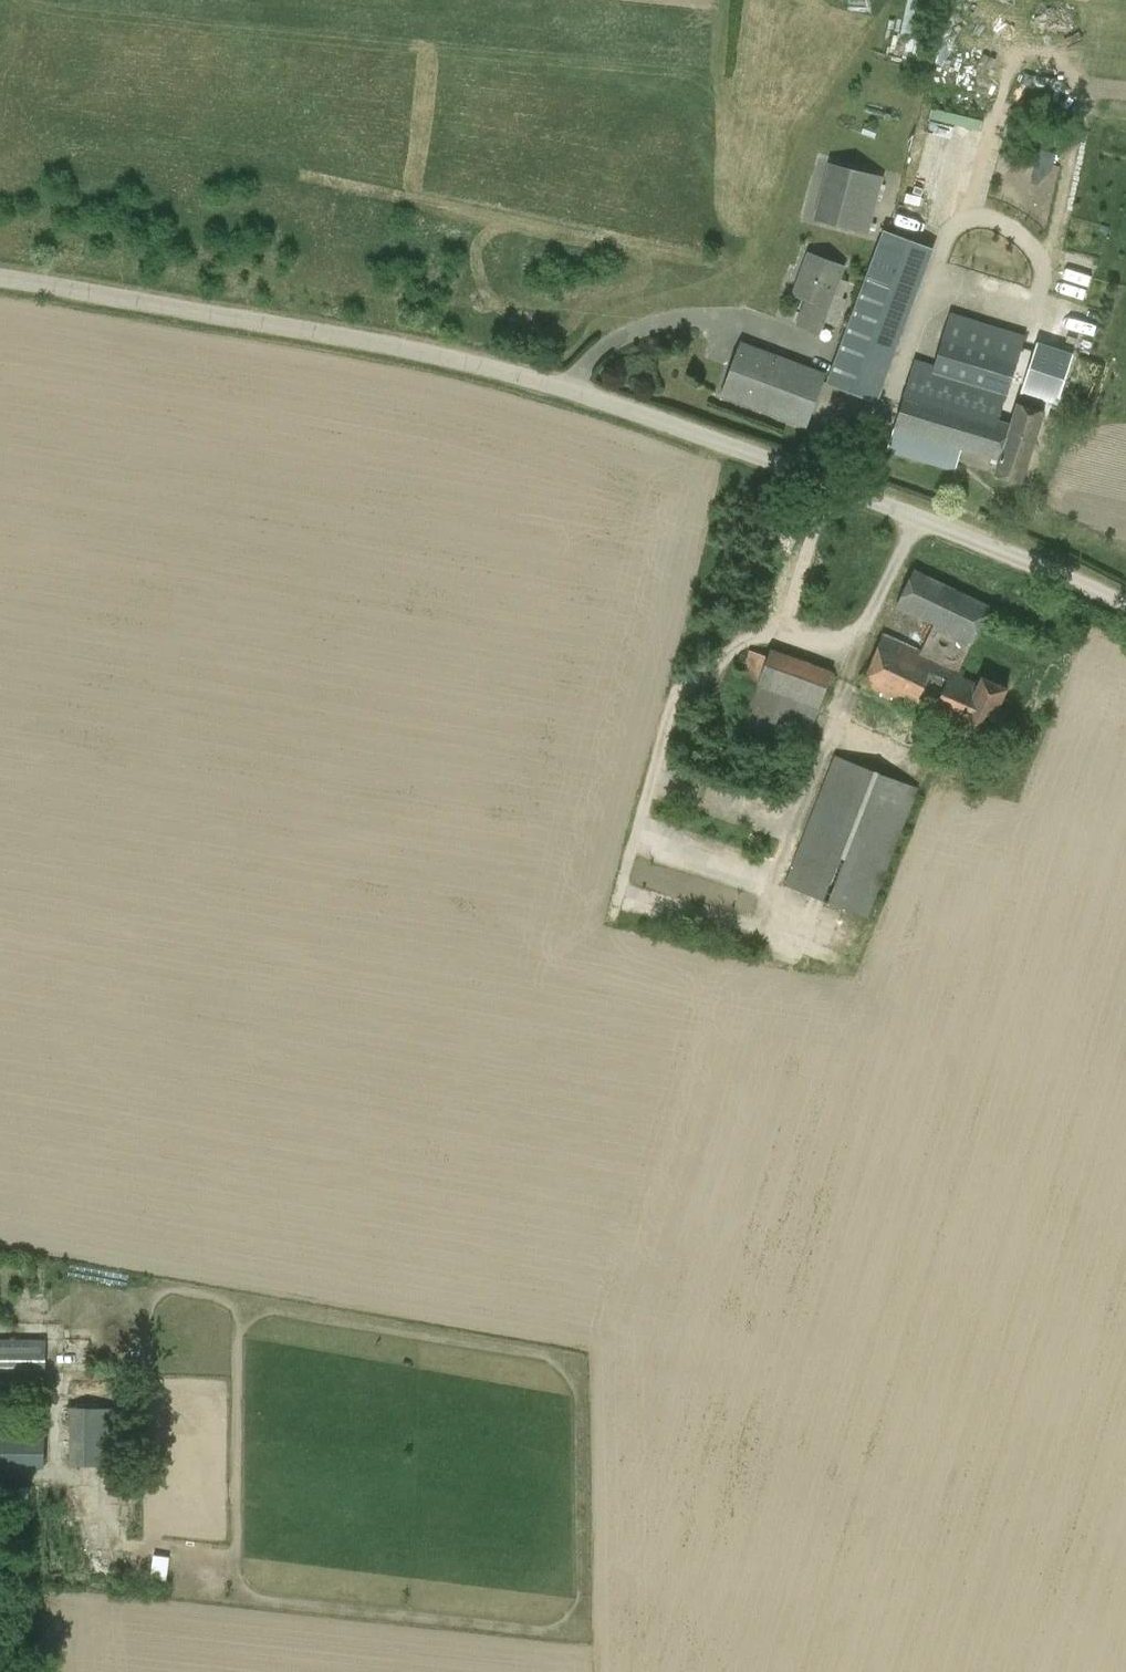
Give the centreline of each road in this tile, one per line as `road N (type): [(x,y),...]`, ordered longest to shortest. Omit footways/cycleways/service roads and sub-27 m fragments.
road 1 (unclassified): [(1125,609),(974,536),(780,462),(486,365),(0,276)]

